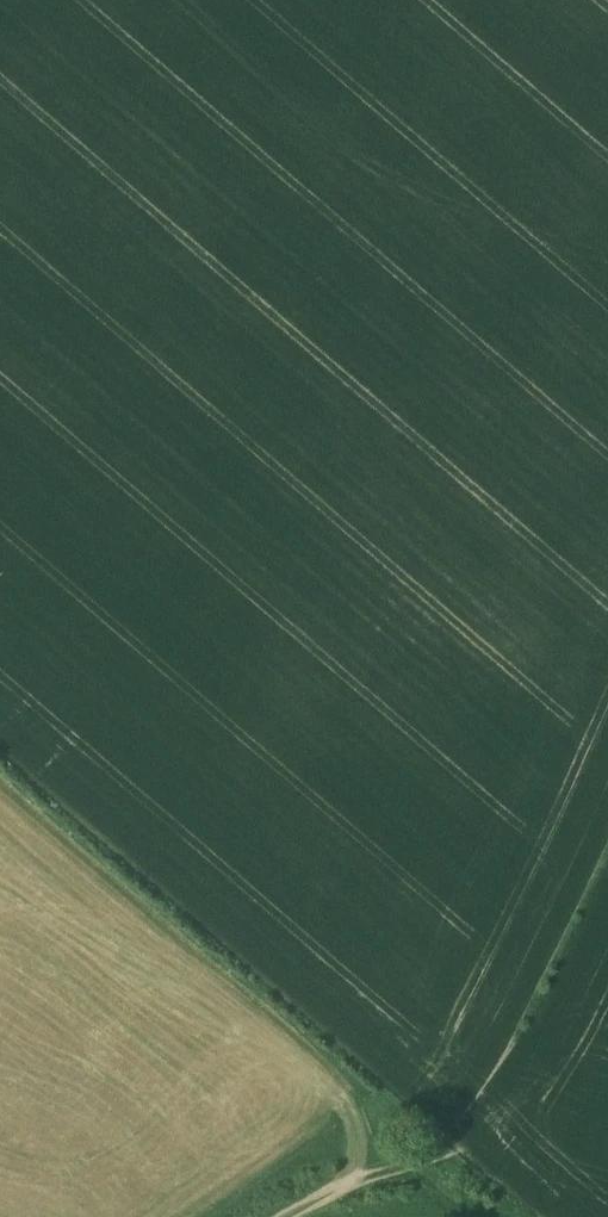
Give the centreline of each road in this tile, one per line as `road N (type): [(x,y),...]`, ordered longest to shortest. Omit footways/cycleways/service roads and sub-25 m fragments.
road 1 (track): [(274,1216),(459,1146)]

